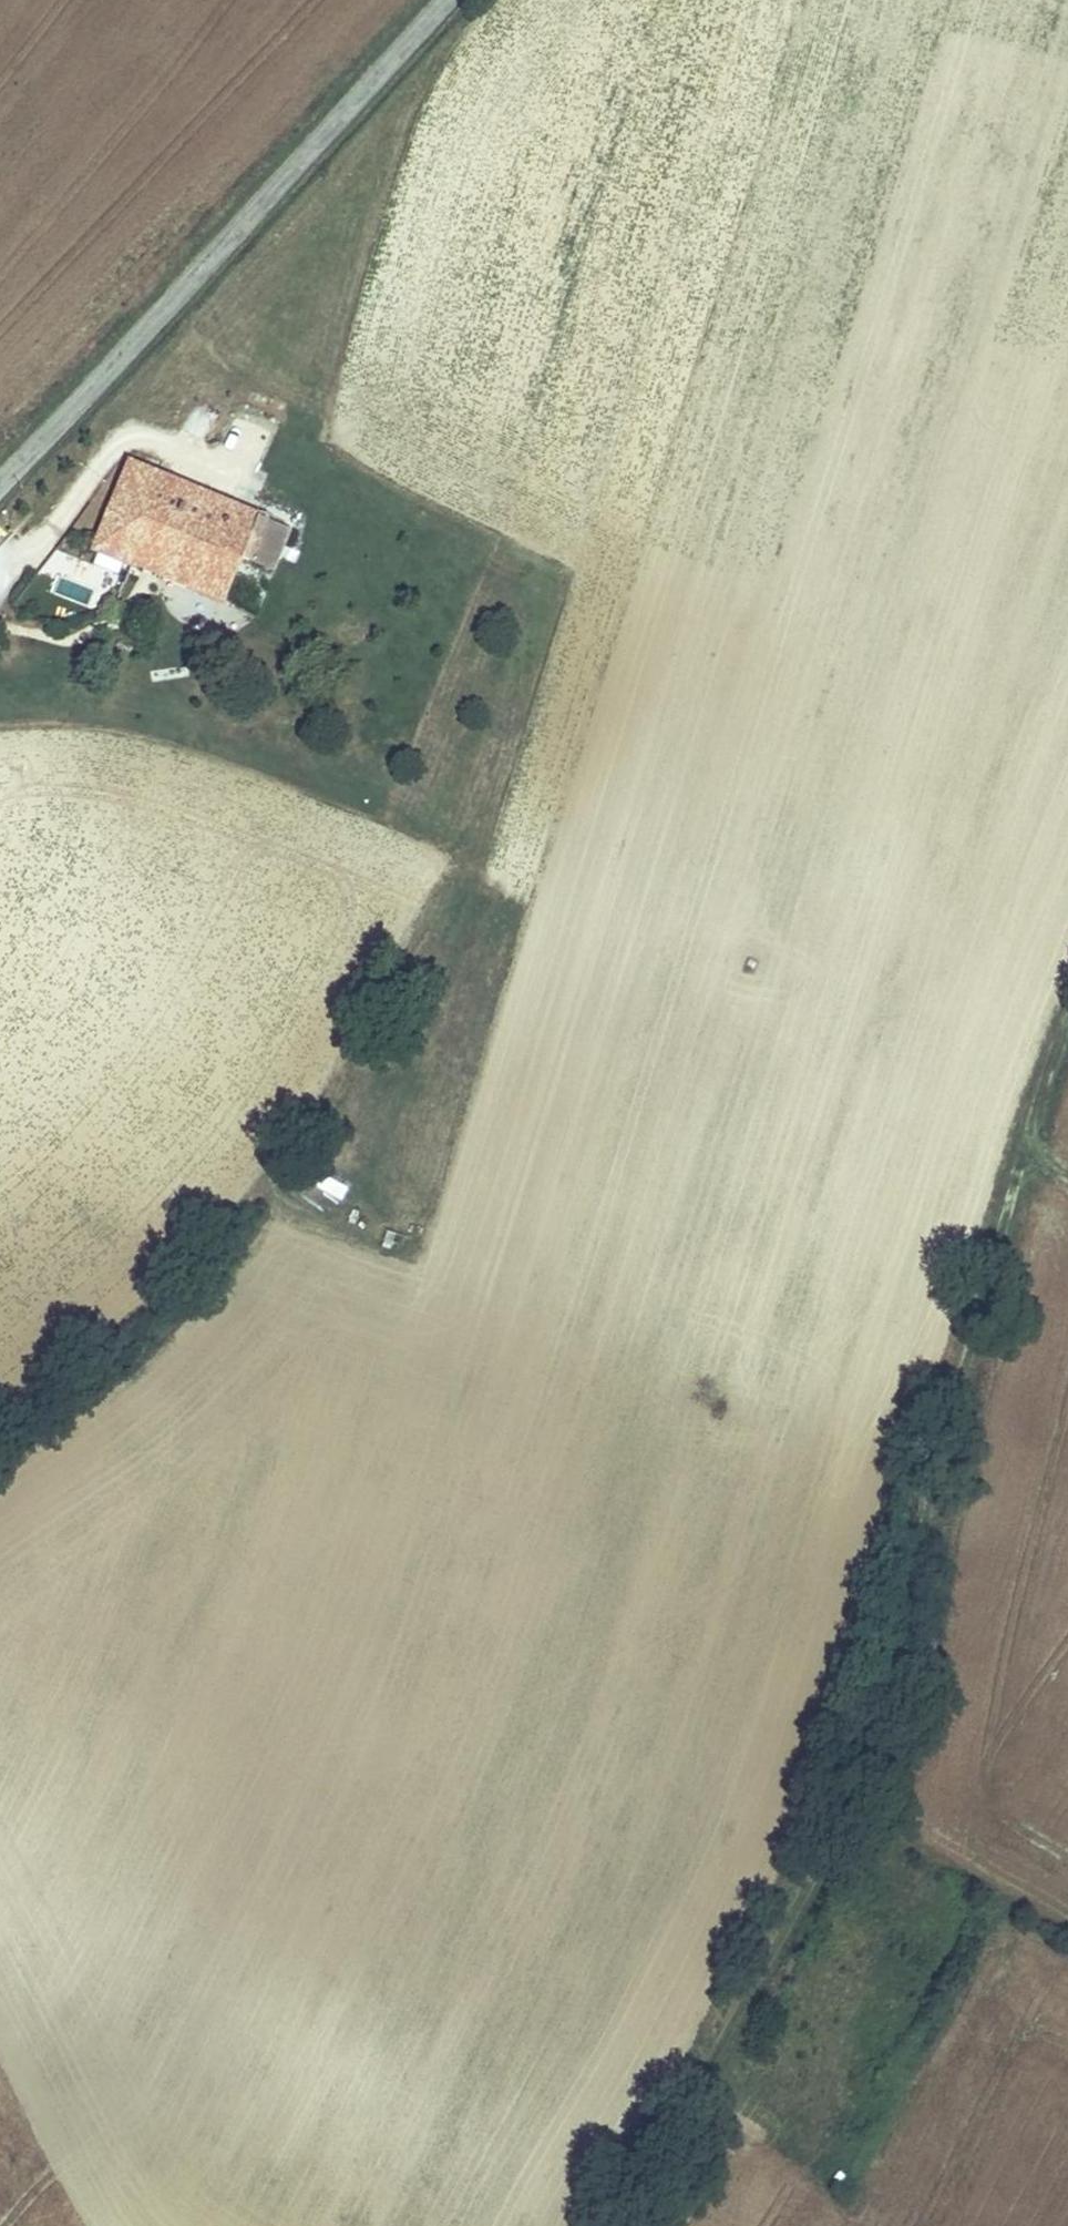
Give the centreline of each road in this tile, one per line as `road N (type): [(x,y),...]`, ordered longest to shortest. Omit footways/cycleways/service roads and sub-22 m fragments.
road 1 (unclassified): [(0,483),(452,0)]
road 2 (track): [(1029,1154),(1067,1028)]

